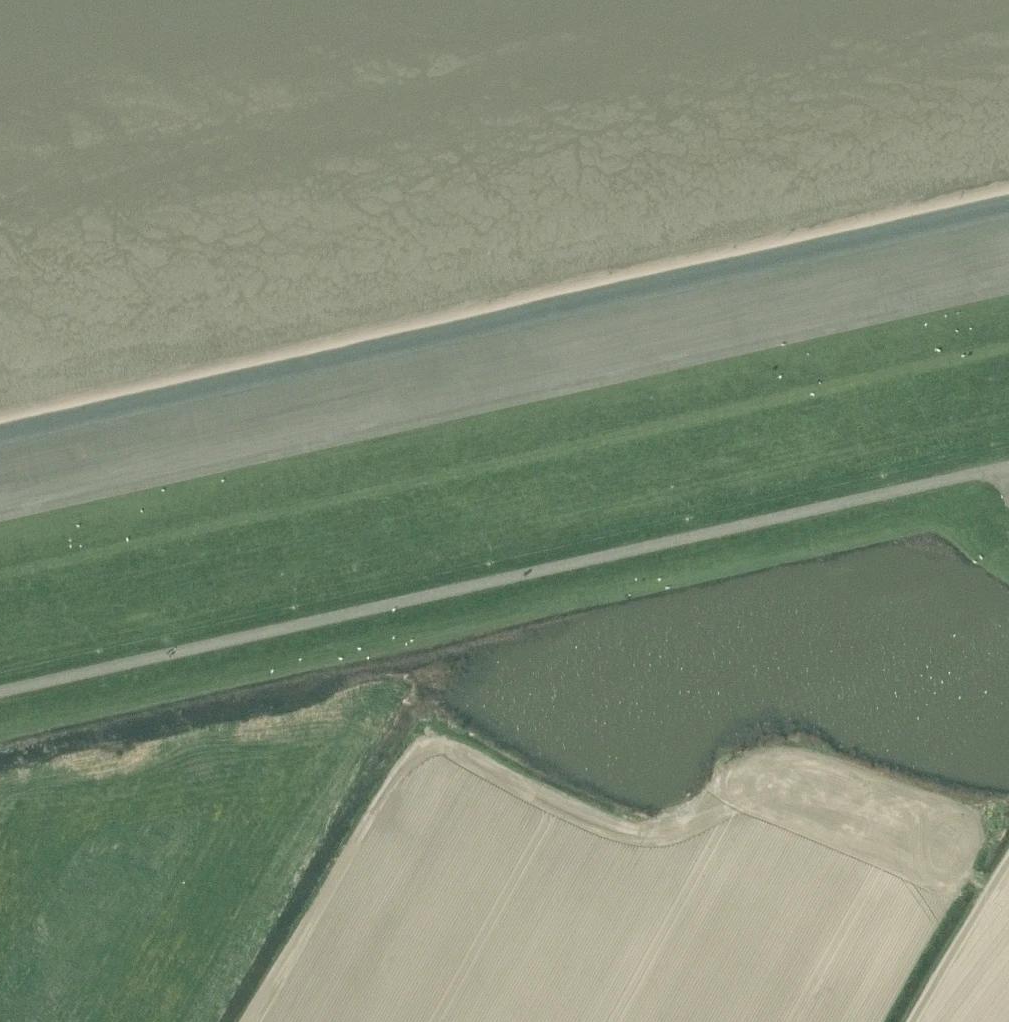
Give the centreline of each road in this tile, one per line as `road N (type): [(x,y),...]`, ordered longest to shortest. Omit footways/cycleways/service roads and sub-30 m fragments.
road 1 (track): [(1008,281),(0,504)]

